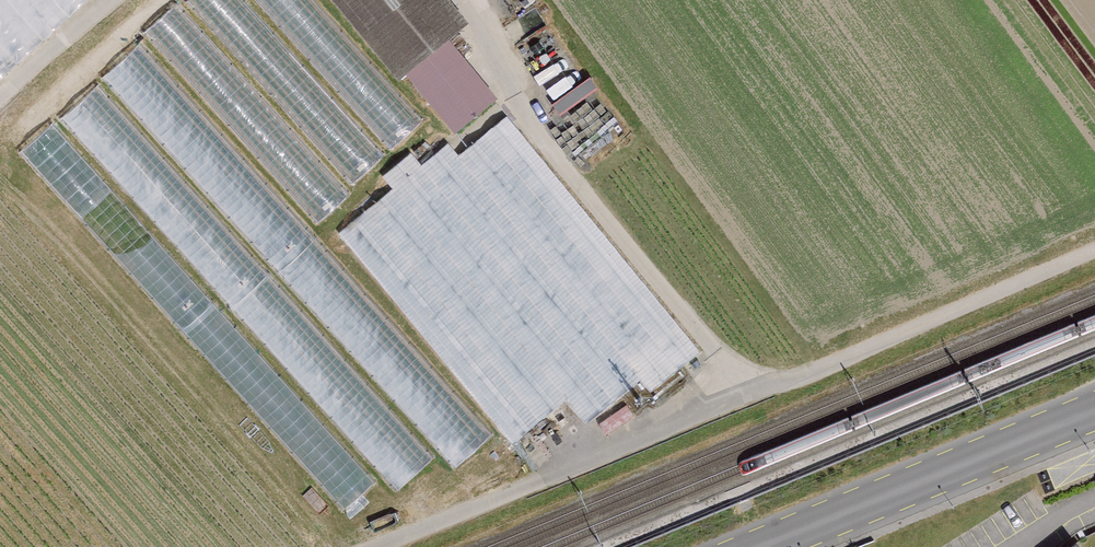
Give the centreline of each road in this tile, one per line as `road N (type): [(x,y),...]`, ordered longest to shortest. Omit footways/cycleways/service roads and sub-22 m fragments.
road 1 (track): [(373,546),(1094,250)]
road 2 (primary): [(757,546),(1094,410)]

